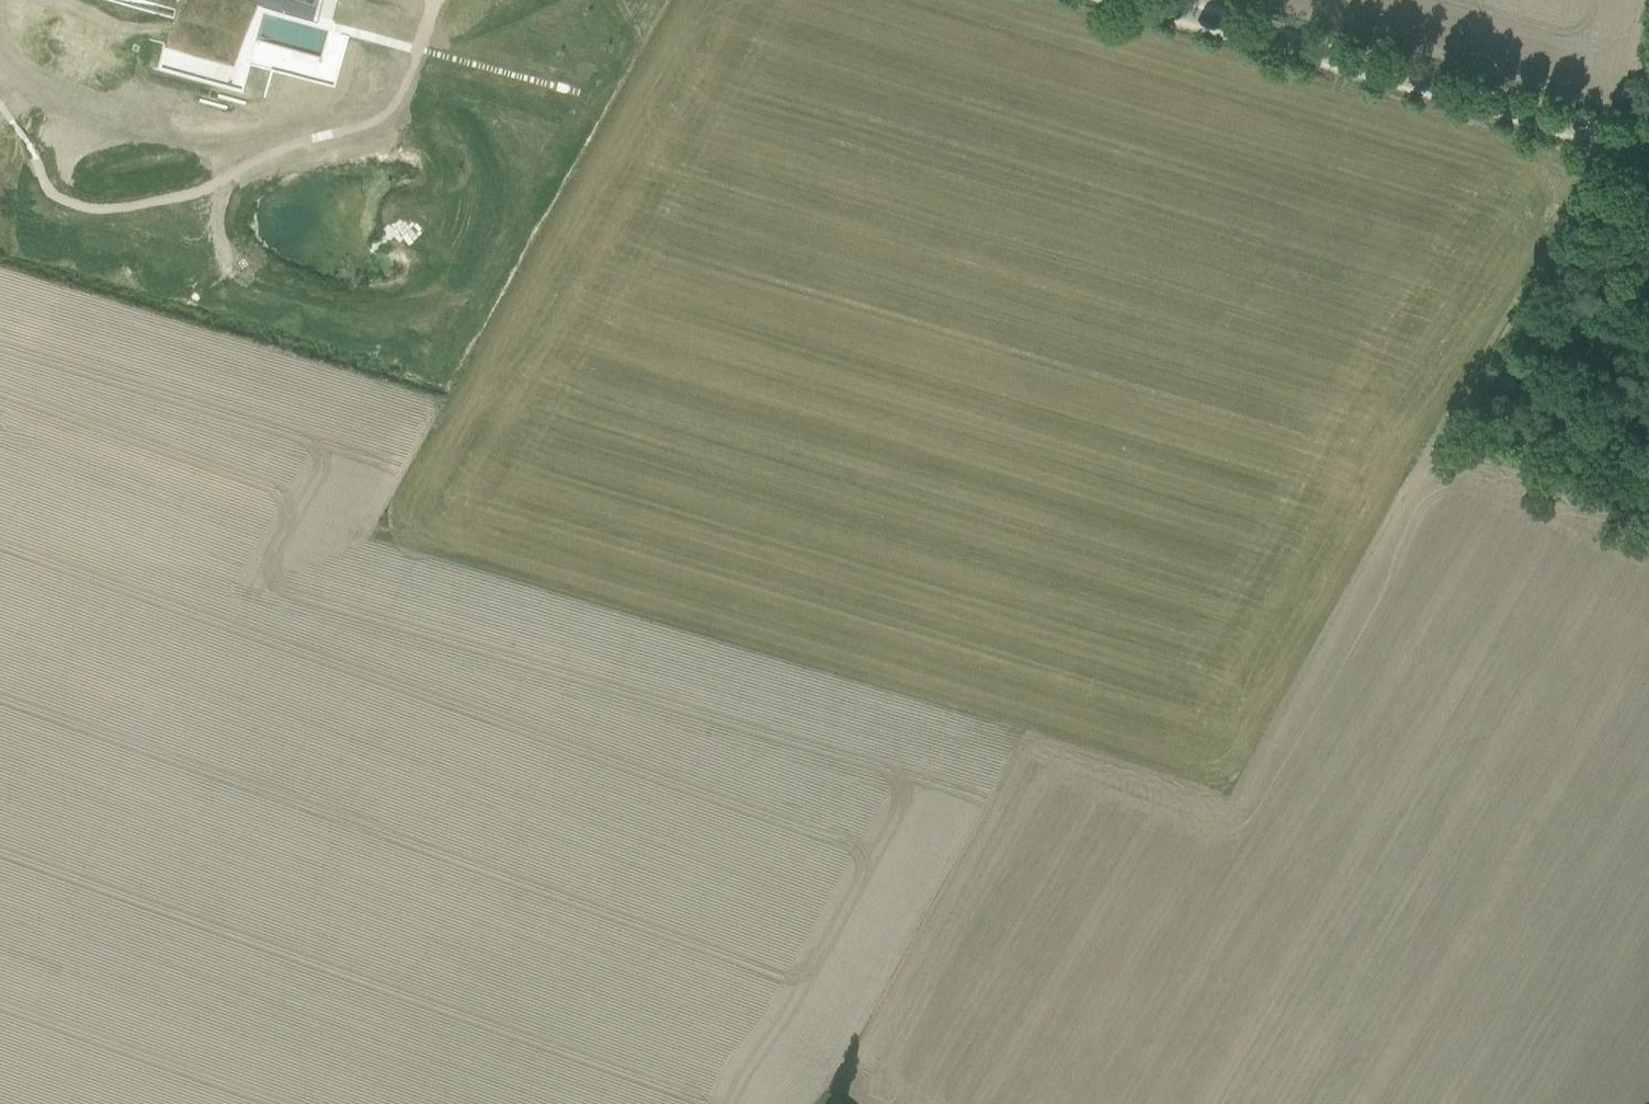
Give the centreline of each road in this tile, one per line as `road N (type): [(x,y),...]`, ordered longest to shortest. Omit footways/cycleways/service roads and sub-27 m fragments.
road 1 (unclassified): [(1648,150),(1142,0)]
road 2 (track): [(1608,137),(1588,197),(1434,473)]

